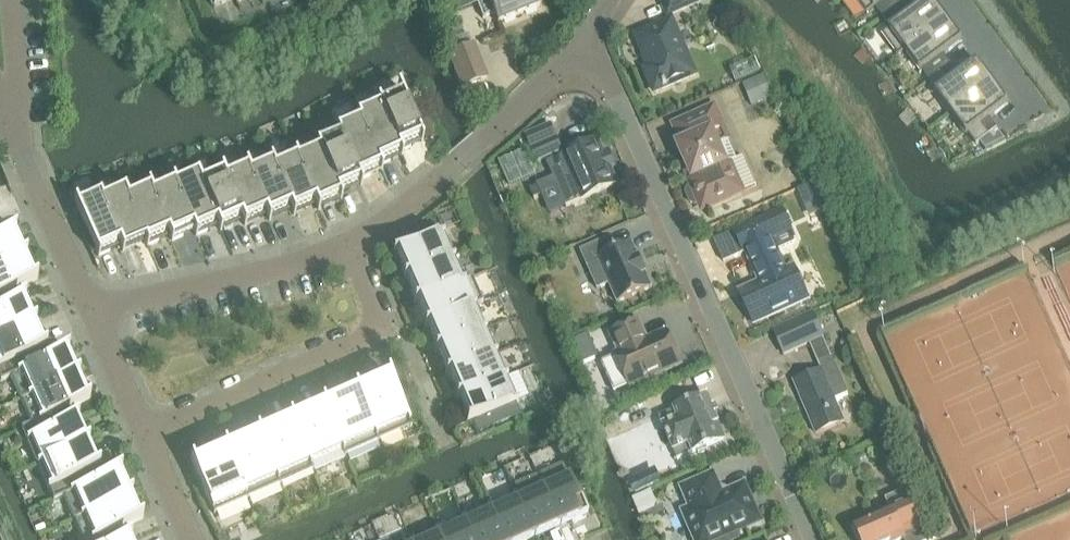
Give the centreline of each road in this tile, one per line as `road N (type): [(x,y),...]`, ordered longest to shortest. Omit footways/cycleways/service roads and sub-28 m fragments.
road 1 (residential): [(812,539),(587,35)]
road 2 (residential): [(349,246),(378,325),(145,430)]
road 3 (residential): [(587,35),(496,132),(349,246)]
road 4 (residential): [(349,246),(94,307)]
road 5 (residential): [(15,128),(94,307)]
road 6 (residential): [(94,307),(145,430)]
road 7 (residential): [(957,0),(1034,103)]
road 8 (residential): [(11,0),(15,128)]
road 9 (residential): [(145,430),(195,539)]

